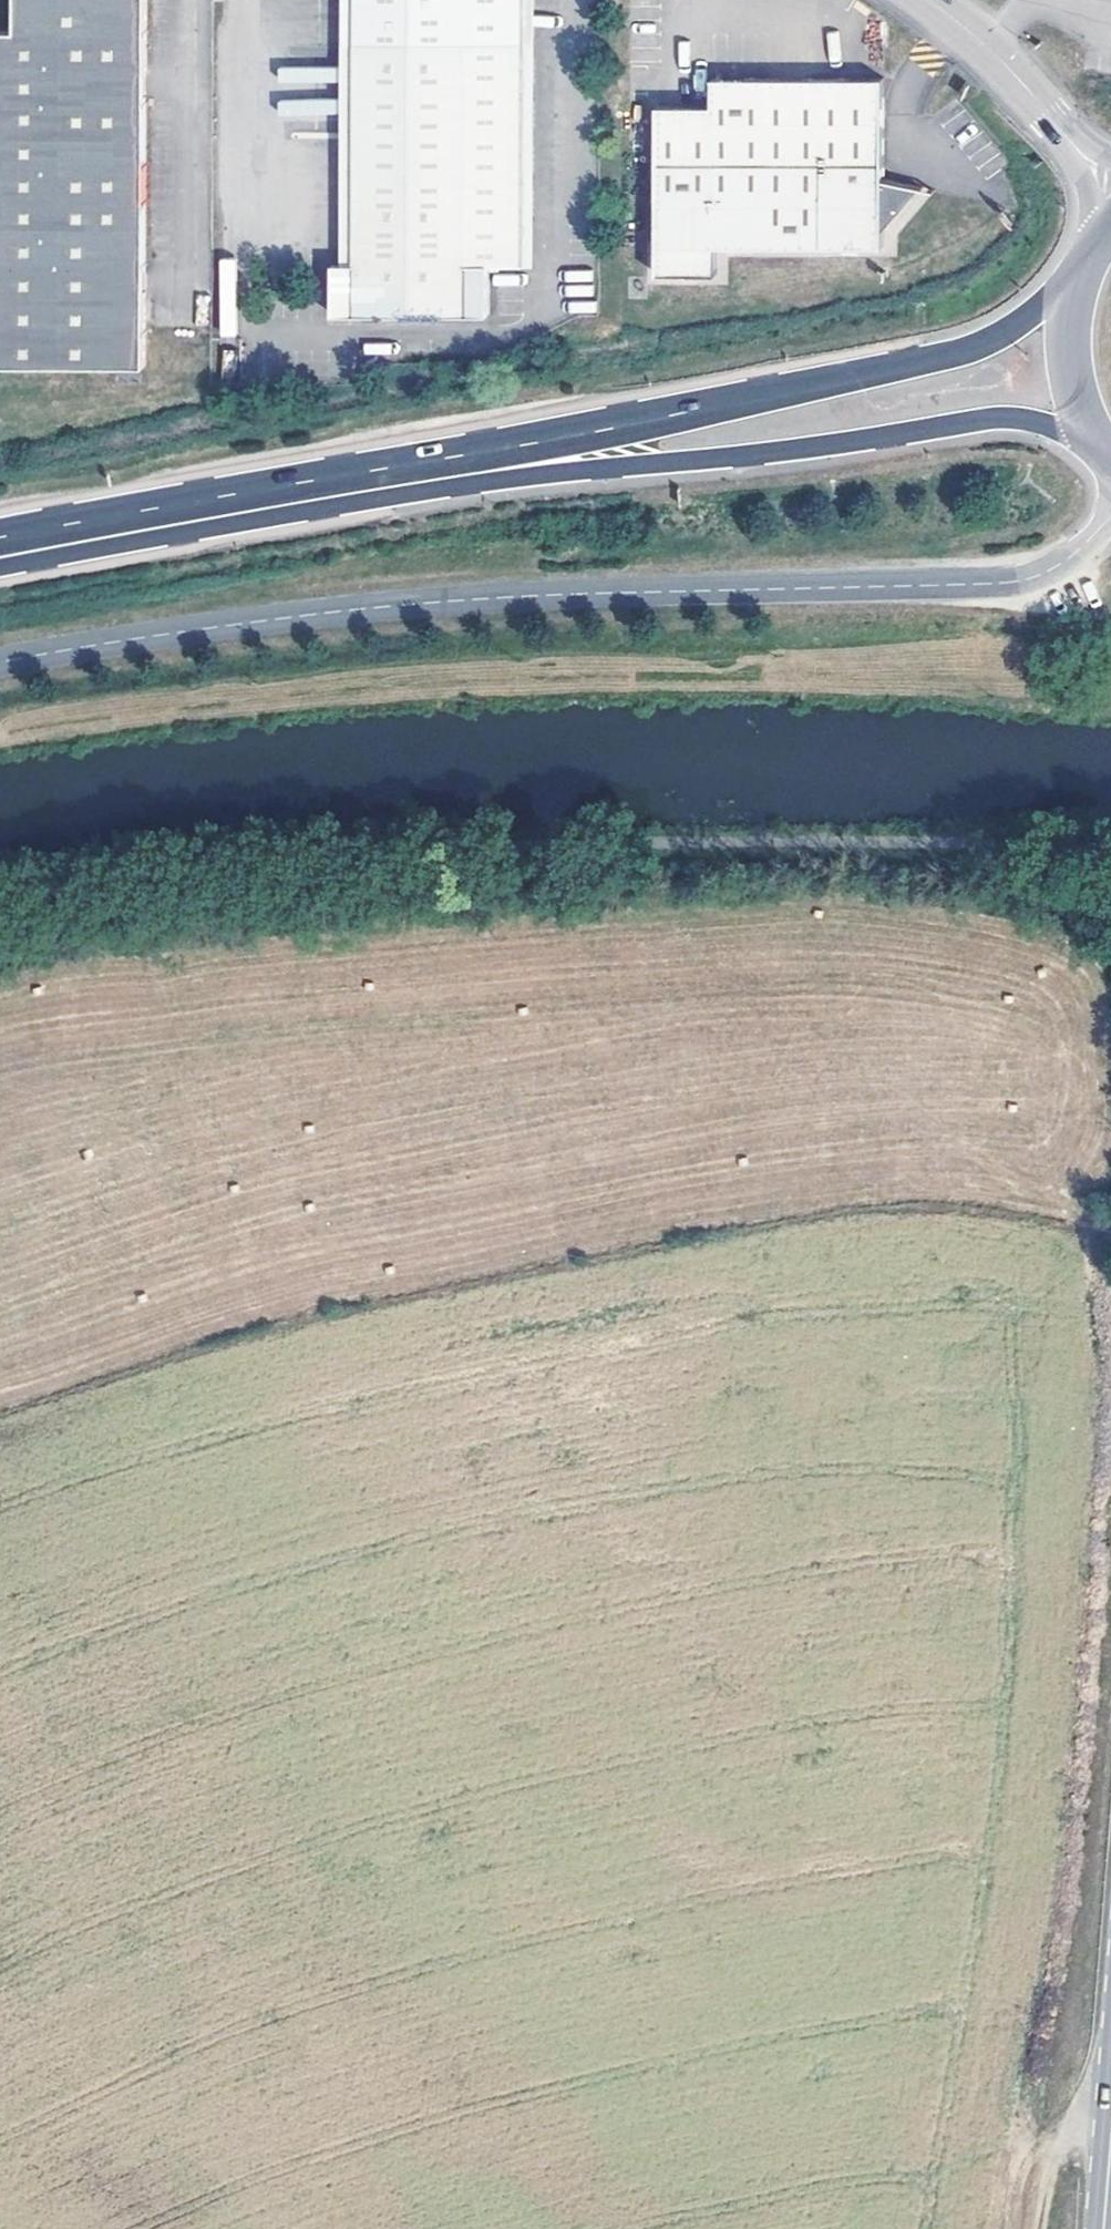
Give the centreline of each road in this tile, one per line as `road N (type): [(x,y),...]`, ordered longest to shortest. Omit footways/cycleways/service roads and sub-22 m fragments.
road 1 (tertiary): [(1110,521),(1059,566),(1028,580),(379,606),(161,634),(0,664)]
road 2 (primary): [(1074,290),(967,352),(487,469)]
road 3 (primary): [(487,469),(787,454),(1004,421),(1045,423),(1095,443)]
road 4 (primary): [(0,549),(487,469)]
road 5 (residential): [(1050,115),(1001,59),(928,0)]
road 6 (primary): [(1074,290),(1069,369),(1095,443)]
road 7 (track): [(1110,2092),(1056,2160),(1044,2228)]
road 8 (residential): [(1050,115),(1084,176),(1096,241)]

